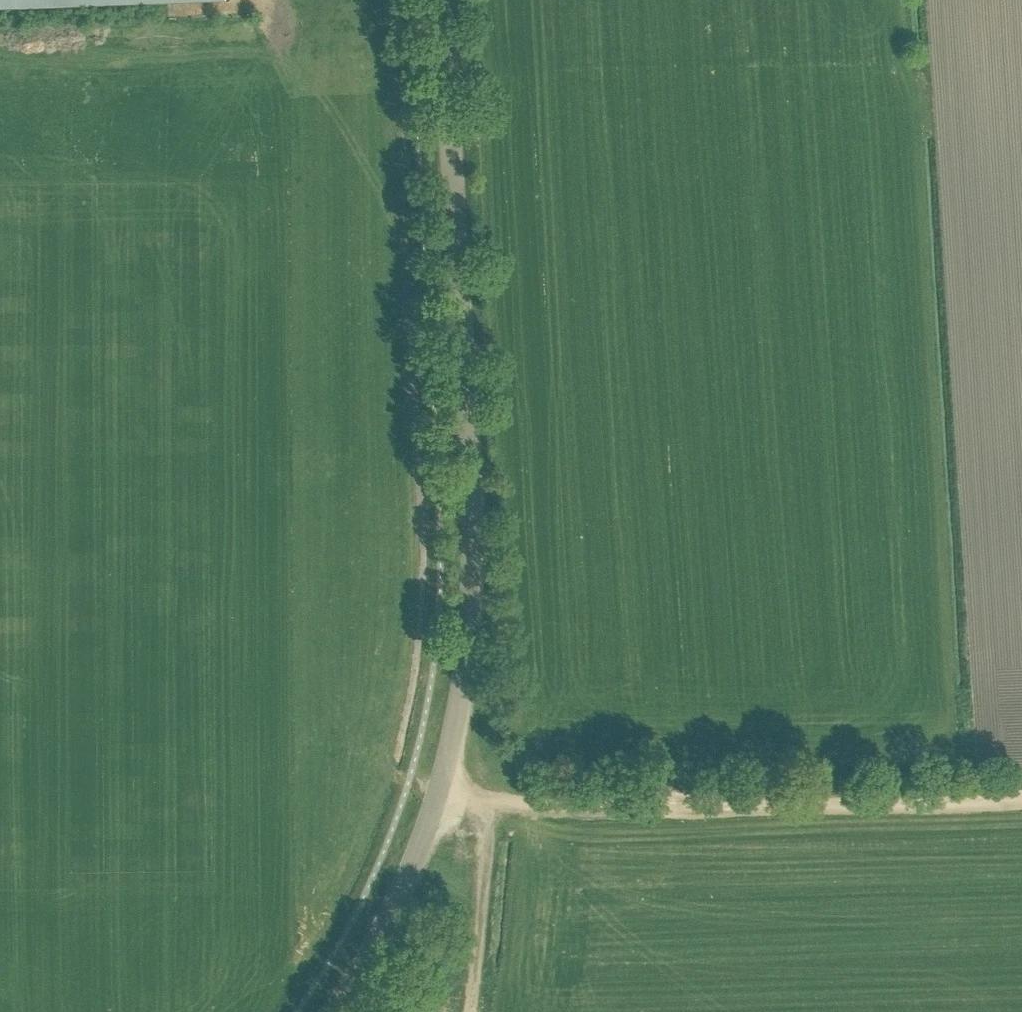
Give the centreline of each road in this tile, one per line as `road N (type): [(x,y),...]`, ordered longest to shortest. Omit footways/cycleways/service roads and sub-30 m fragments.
road 1 (tertiary): [(329,1011),(413,866),(439,789),(466,654),(469,557),(445,0)]
road 2 (track): [(480,800),(663,806),(1021,794)]
road 3 (track): [(470,1011),(480,800)]

